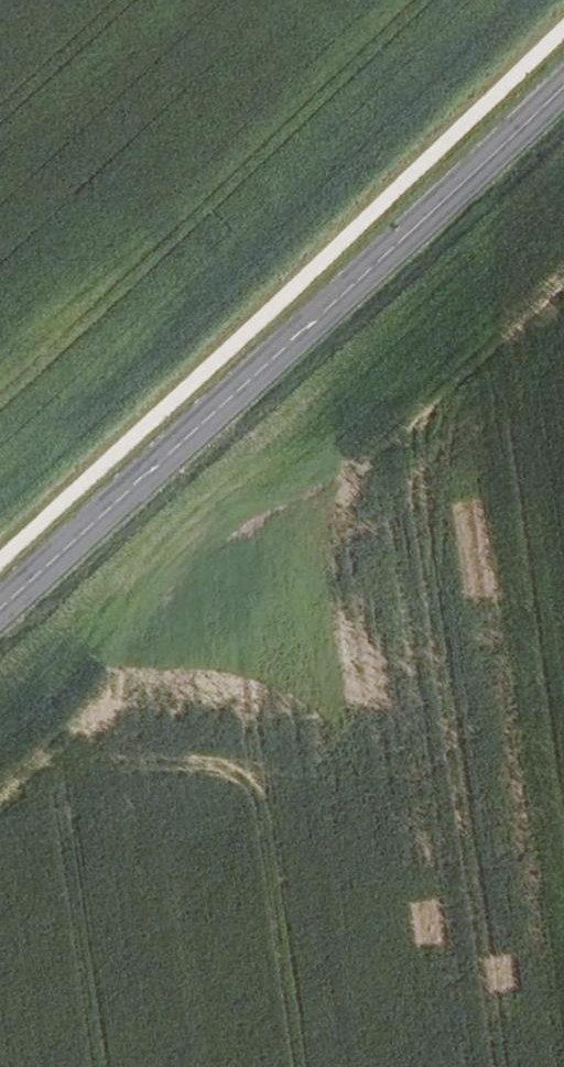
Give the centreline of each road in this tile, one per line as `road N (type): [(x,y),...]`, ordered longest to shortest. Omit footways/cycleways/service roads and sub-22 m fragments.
road 1 (tertiary): [(563,87),(0,611)]

